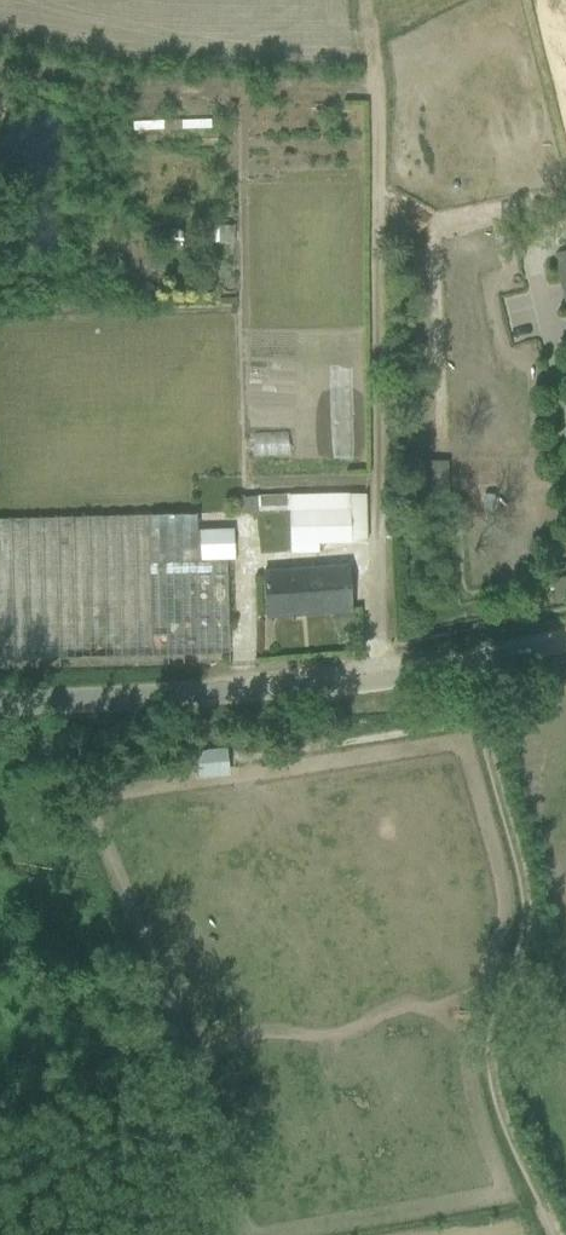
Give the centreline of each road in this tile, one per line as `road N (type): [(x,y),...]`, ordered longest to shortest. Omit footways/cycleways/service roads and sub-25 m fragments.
road 1 (track): [(556,1234),(501,1116),(493,1067),(531,901),(469,663)]
road 2 (residential): [(0,703),(380,684),(565,639)]

